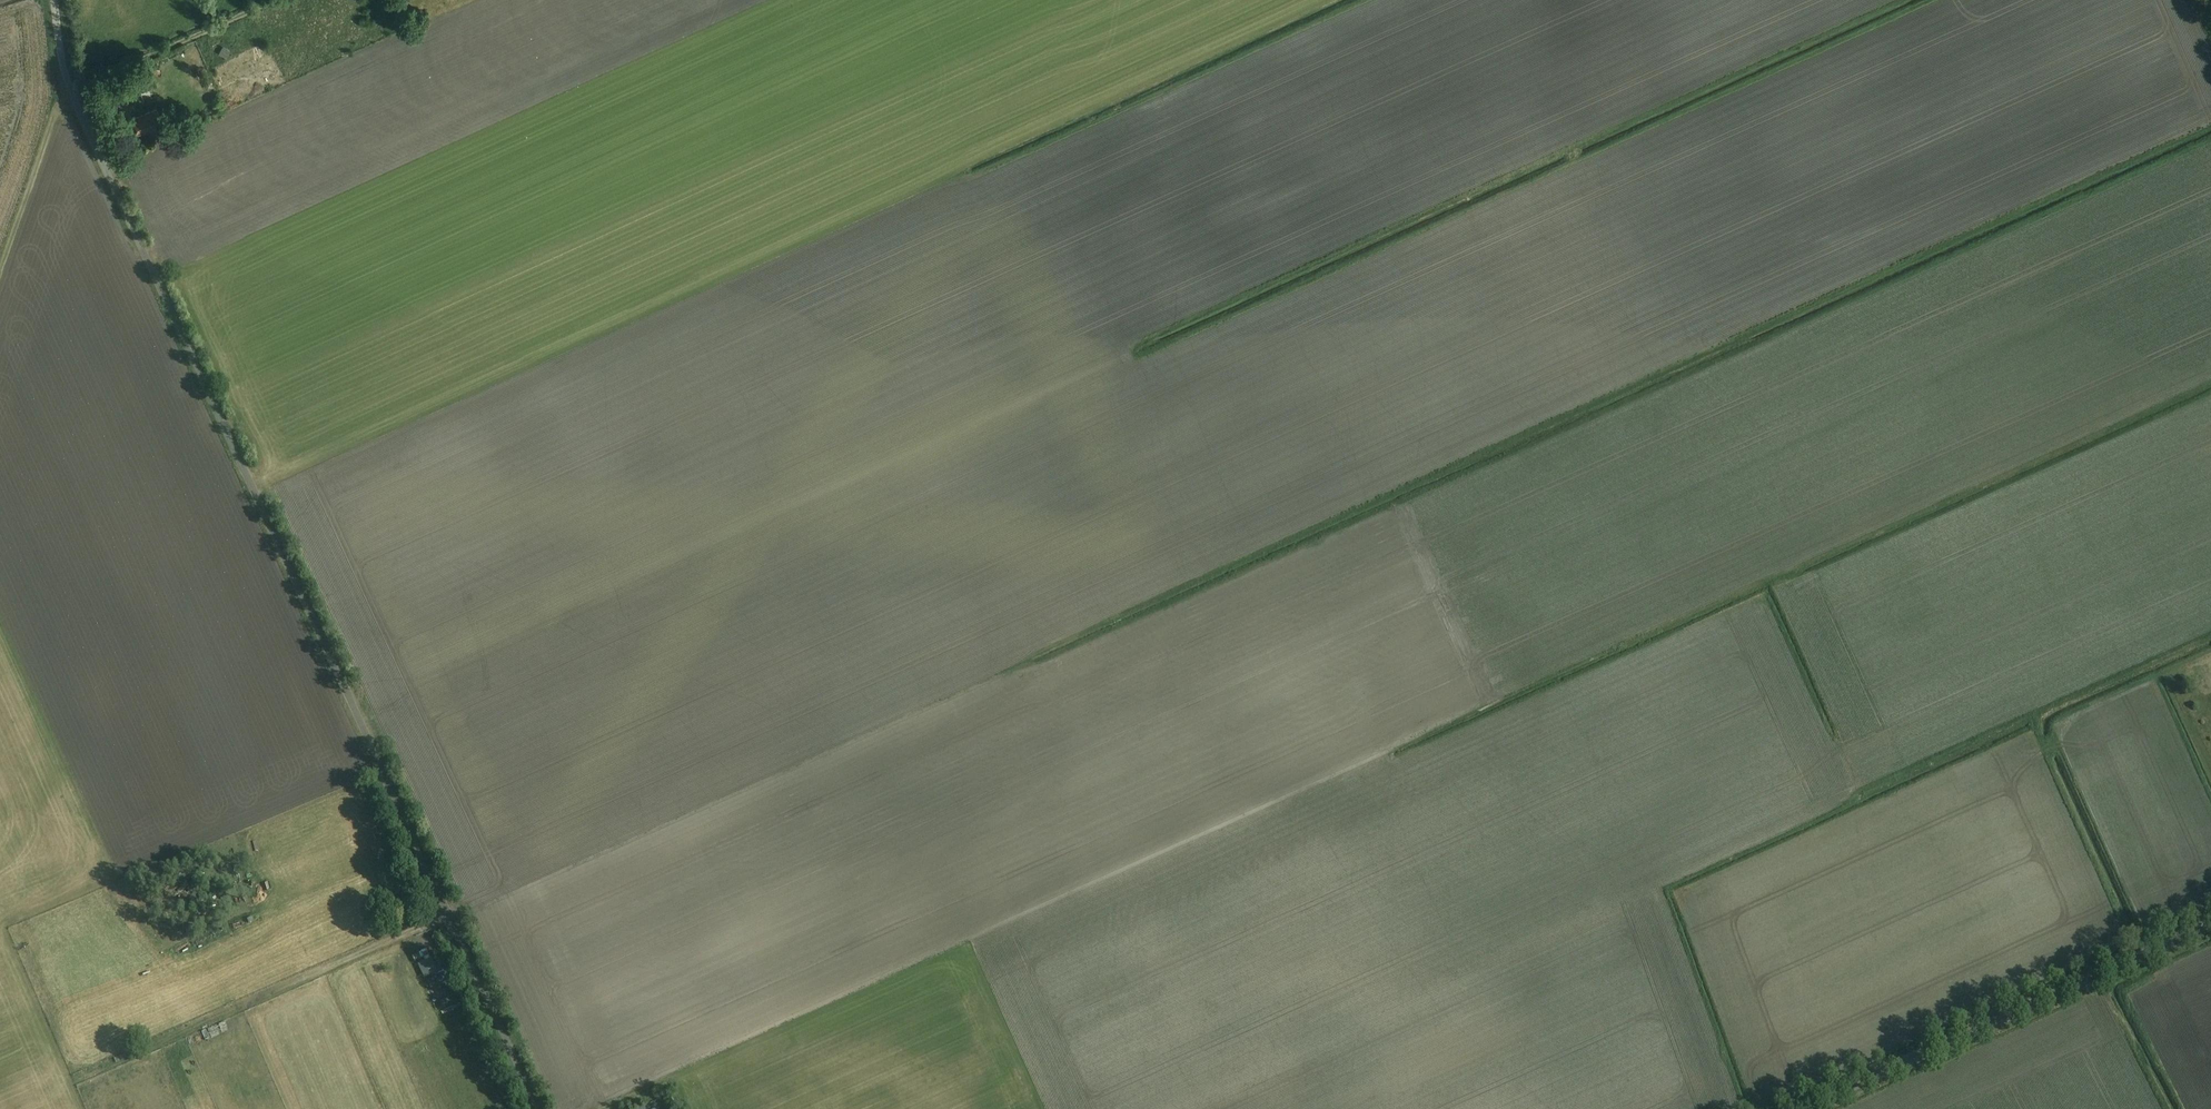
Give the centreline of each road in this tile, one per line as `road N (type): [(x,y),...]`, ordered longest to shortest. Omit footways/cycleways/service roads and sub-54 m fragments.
road 1 (unclassified): [(538,1108),(78,111),(54,0)]
road 2 (tertiary): [(1797,1108),(2210,923)]
road 3 (track): [(70,88),(266,0)]
road 4 (track): [(73,99),(61,103),(0,272)]

